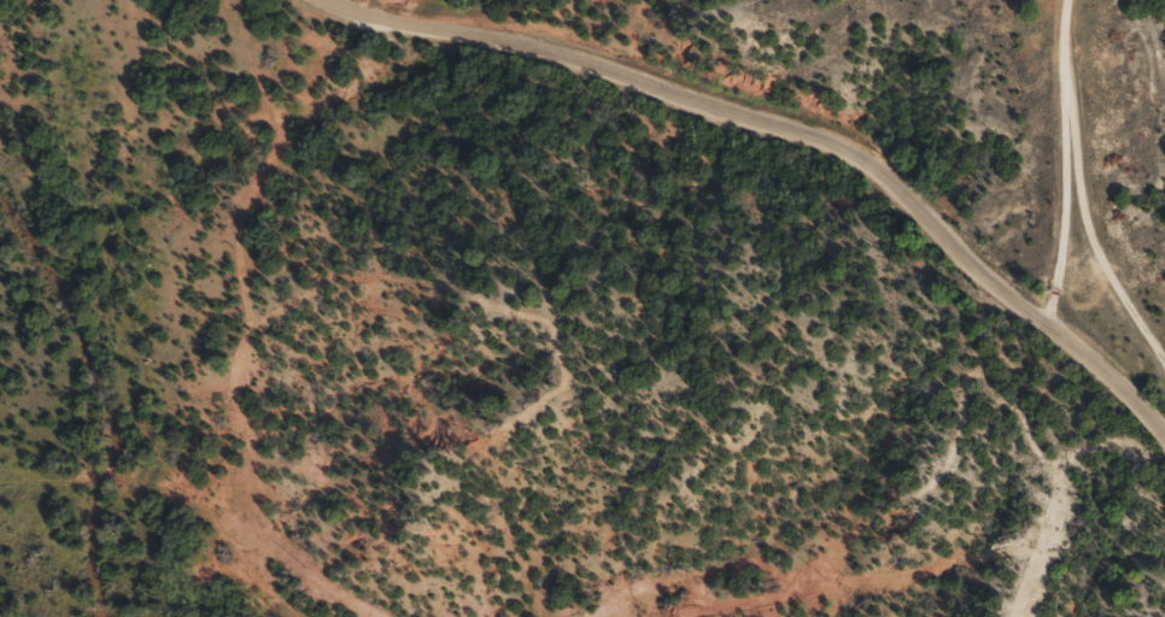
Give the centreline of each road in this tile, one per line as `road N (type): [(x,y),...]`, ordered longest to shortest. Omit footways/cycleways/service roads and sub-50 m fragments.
road 1 (residential): [(1164,433),(1064,330),(855,149),(576,53),(353,0)]

